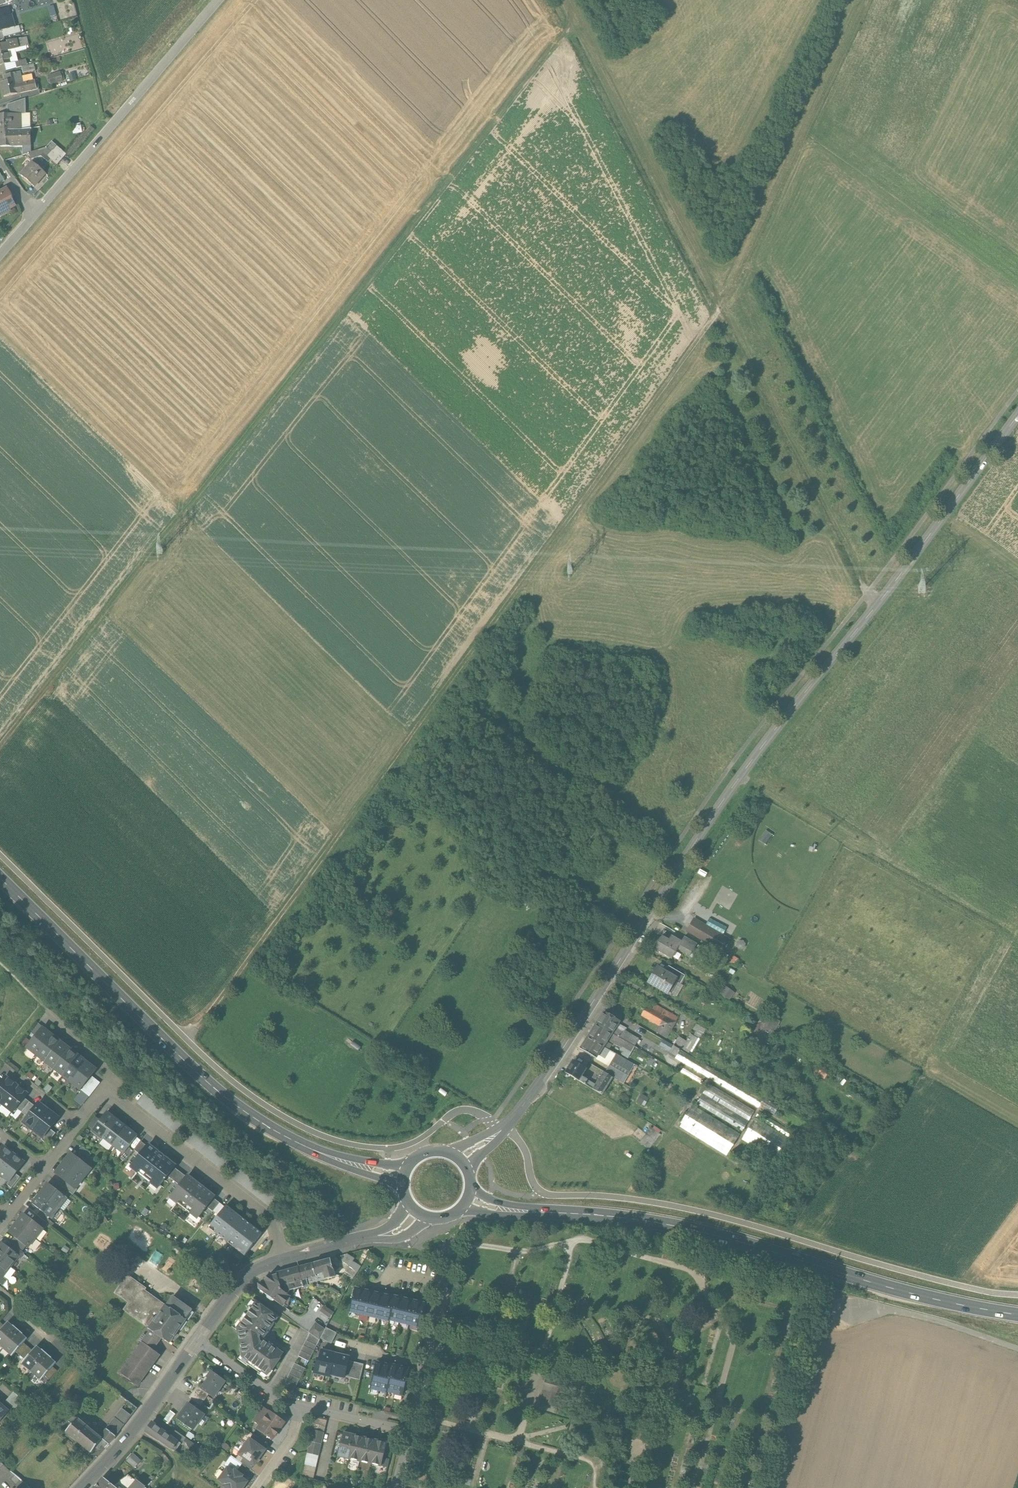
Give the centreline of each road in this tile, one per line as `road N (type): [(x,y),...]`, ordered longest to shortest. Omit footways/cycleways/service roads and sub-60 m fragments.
road 1 (track): [(187,1042),(721,311),(871,0)]
road 2 (tertiary): [(1017,414),(737,780),(512,1121),(459,1159)]
road 3 (track): [(570,25),(240,461),(0,745)]
road 4 (track): [(558,0),(877,606)]
road 5 (secondary): [(0,878),(238,1108),(335,1159),(404,1177)]
road 6 (secondary): [(469,1199),(517,1212),(694,1231),(873,1283)]
road 7 (residential): [(107,1092),(171,1150),(269,1218),(284,1260)]
road 8 (residential): [(78,1487),(197,1340)]
road 9 (residential): [(39,211),(161,71)]
road 10 (secondary): [(1017,1314),(873,1283)]
road 11 (residential): [(284,1260),(393,1235),(417,1213)]
road 12 (residential): [(299,1407),(197,1340)]
road 13 (residential): [(197,1340),(248,1275),(284,1260)]

